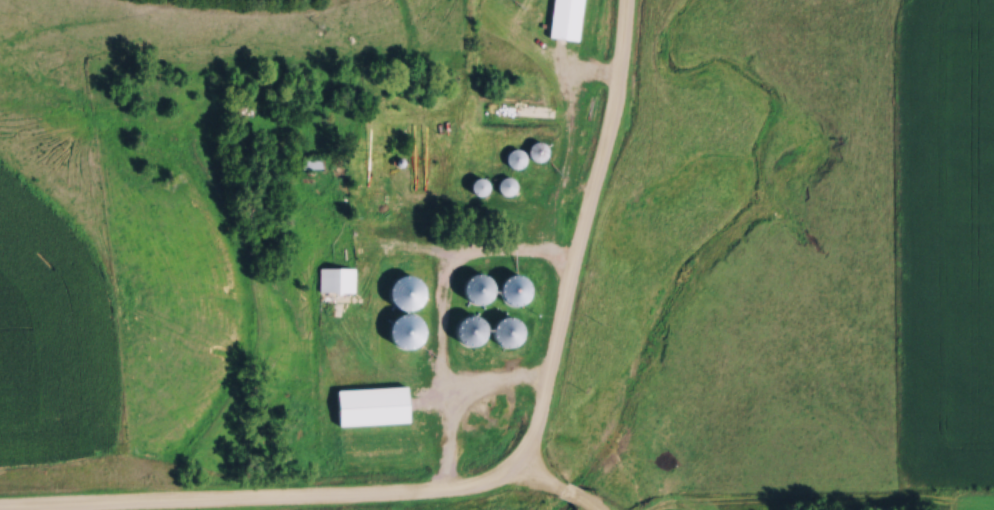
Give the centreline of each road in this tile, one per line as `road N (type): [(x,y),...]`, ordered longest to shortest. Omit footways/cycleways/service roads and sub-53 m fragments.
road 1 (residential): [(81,509),(444,495),(497,486),(519,473),(535,437),(612,121),(626,0)]

